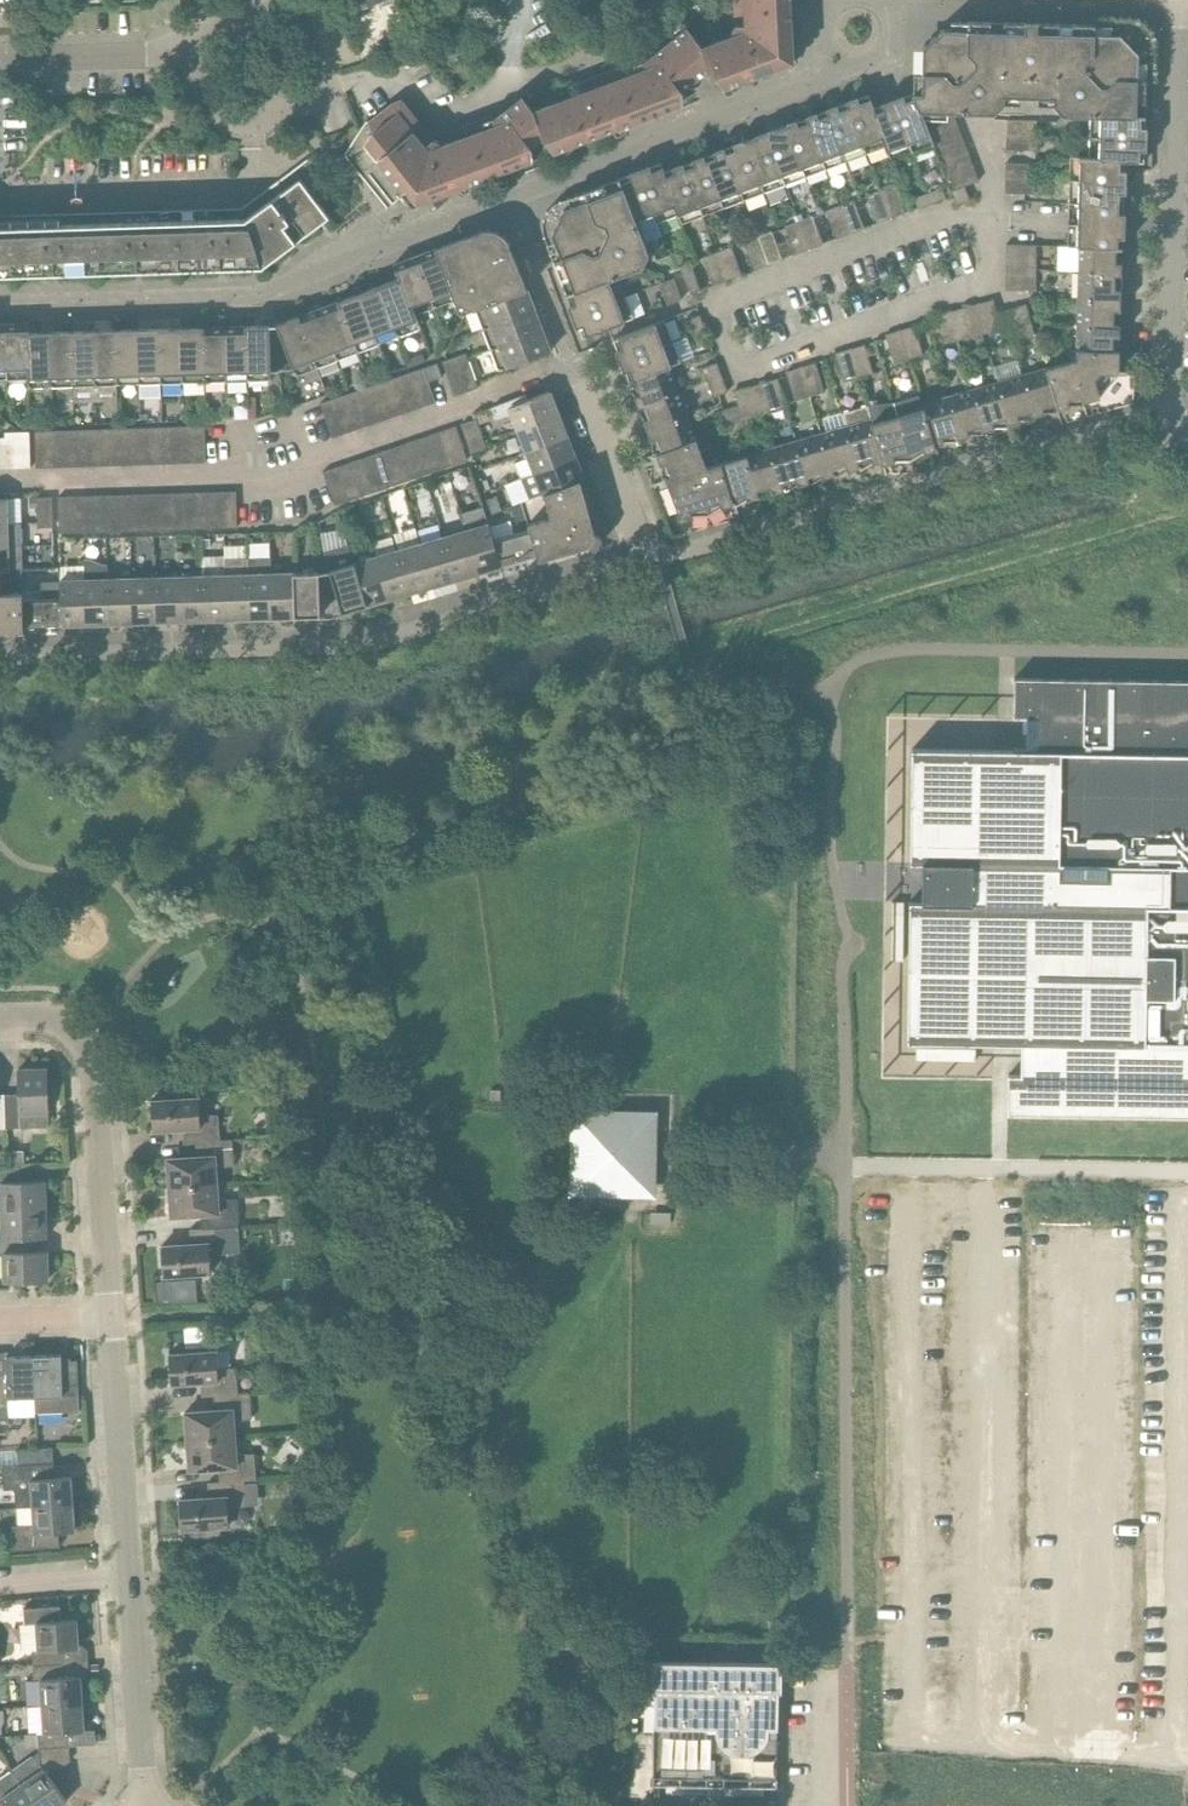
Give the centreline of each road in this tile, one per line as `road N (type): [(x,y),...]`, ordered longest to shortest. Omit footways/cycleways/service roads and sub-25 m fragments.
road 1 (residential): [(0,653),(353,640),(654,559)]
road 2 (residential): [(654,559),(1177,421)]
road 3 (residential): [(1187,1168),(689,1160)]
road 4 (residential): [(1177,421),(1163,392),(1178,225),(1184,0)]
road 5 (residential): [(112,1317),(88,1048),(65,1022),(0,1019)]
road 6 (residential): [(129,1579),(112,1317)]
road 7 (residential): [(188,47),(240,121),(314,105),(320,85),(290,24)]
road 8 (residential): [(150,1805),(129,1579)]
road 9 (residential): [(654,559),(577,362)]
road 10 (residential): [(0,60),(188,47)]
road 11 (residential): [(0,1588),(129,1579)]

